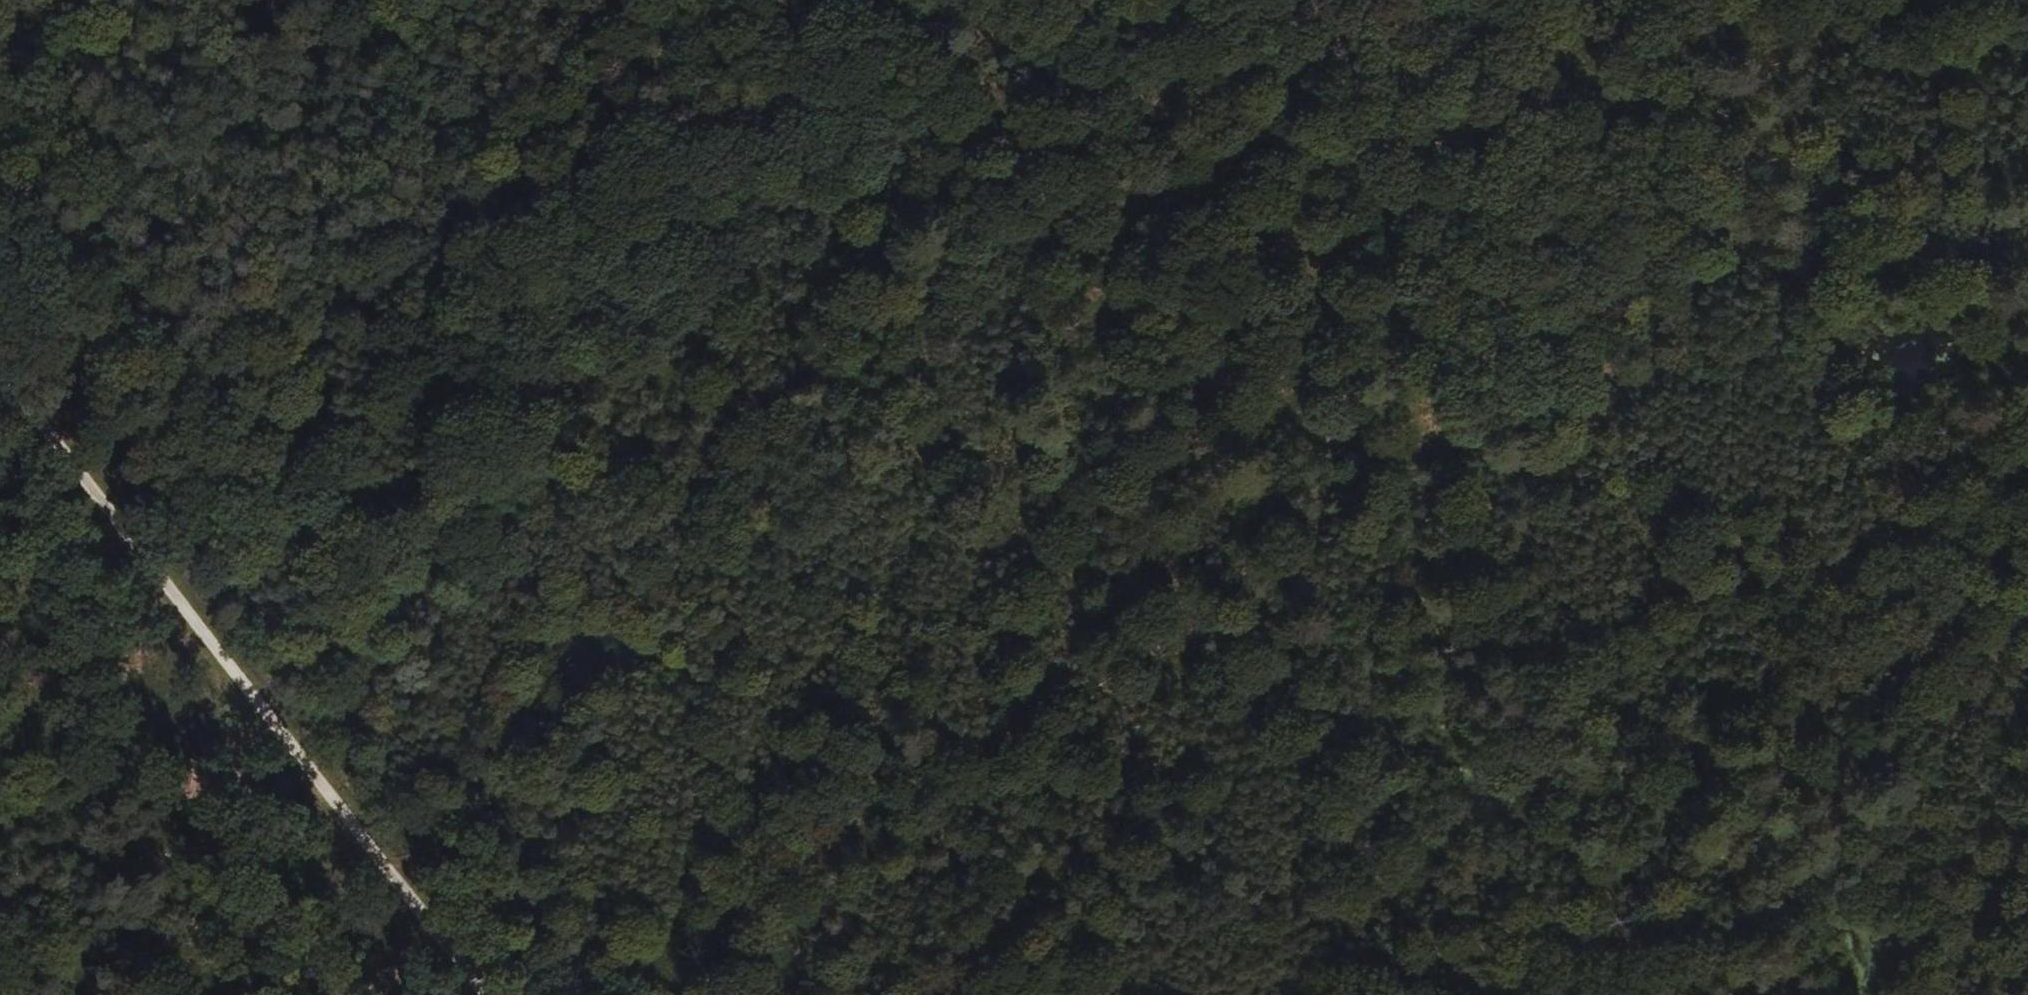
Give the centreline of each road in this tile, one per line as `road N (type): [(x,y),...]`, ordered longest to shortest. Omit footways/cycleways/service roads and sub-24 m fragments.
road 1 (track): [(481,994),(0,373)]

